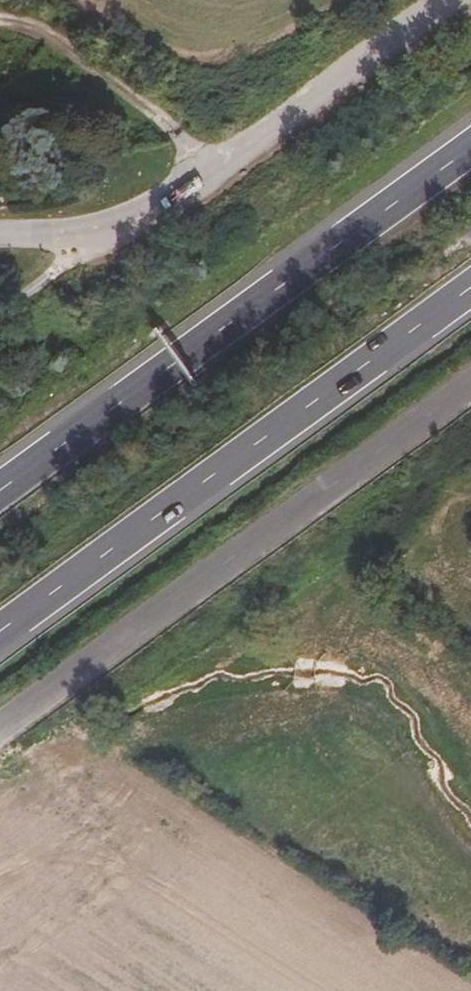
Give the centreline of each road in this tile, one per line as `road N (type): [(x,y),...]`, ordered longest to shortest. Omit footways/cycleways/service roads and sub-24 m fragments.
road 1 (trunk): [(470,148),(0,491)]
road 2 (trunk): [(0,631),(470,288)]
road 3 (unclassified): [(0,724),(470,386)]

